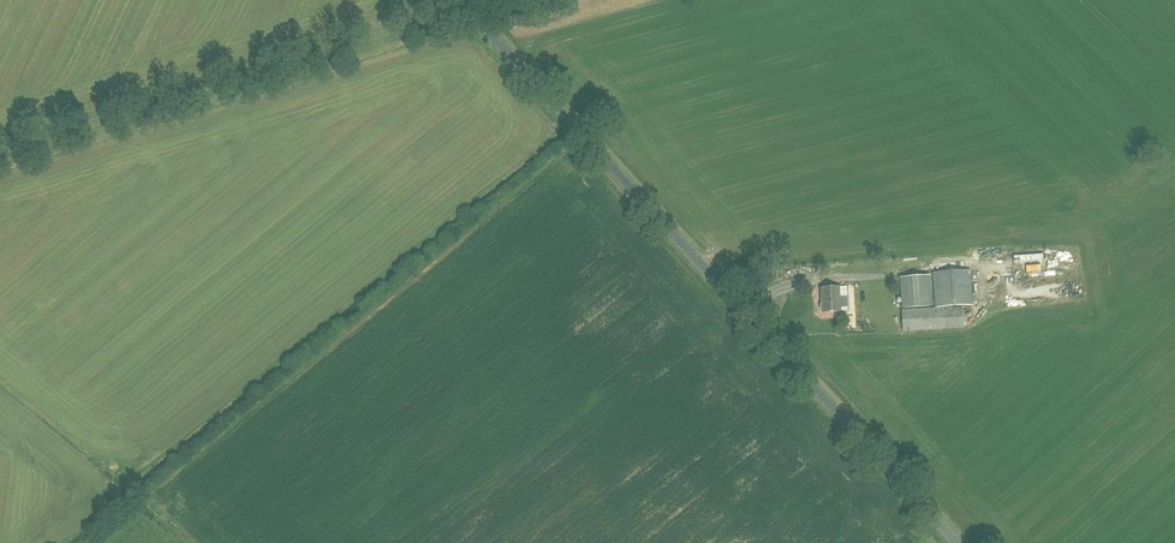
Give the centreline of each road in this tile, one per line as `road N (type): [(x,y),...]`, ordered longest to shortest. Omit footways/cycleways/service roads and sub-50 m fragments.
road 1 (tertiary): [(954,542),(458,0)]

